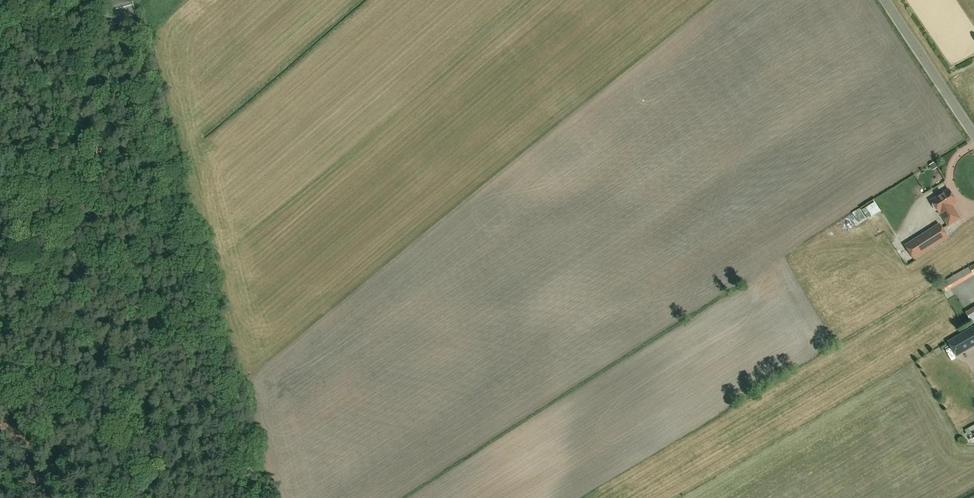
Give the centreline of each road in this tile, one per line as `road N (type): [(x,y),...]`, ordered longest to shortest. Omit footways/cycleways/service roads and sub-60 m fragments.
road 1 (unclassified): [(973,134),(886,0)]

